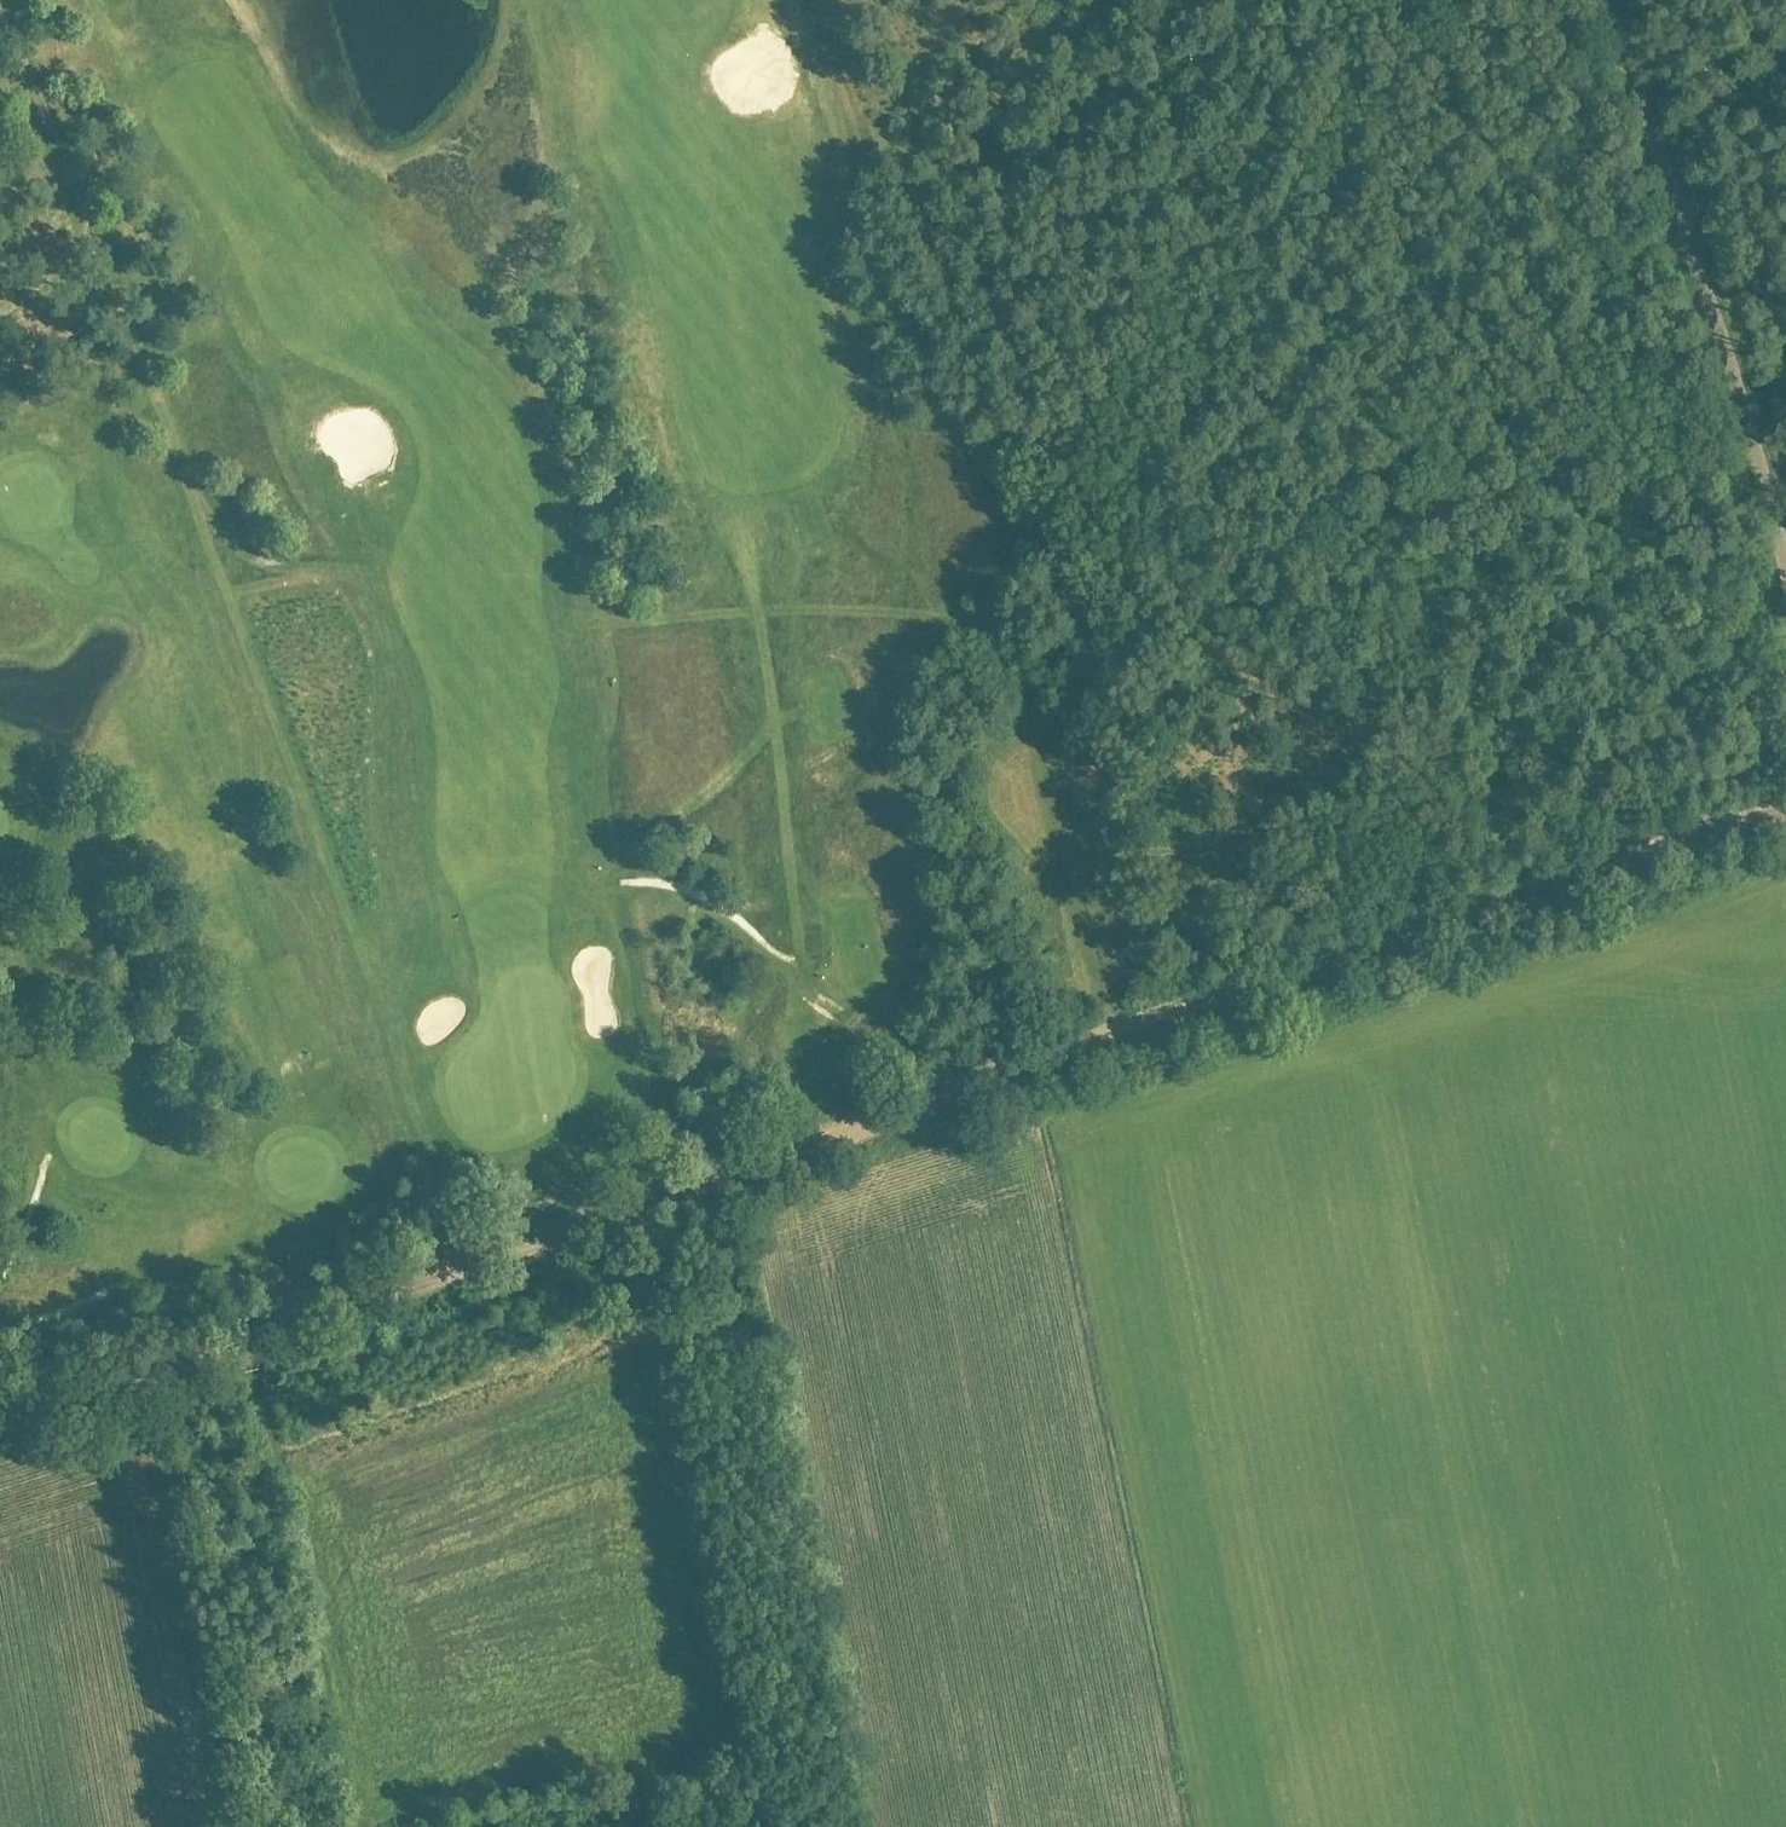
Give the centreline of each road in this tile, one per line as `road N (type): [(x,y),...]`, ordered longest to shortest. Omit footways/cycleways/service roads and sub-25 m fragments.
road 1 (track): [(1785,812),(0,1424)]
road 2 (unclassified): [(1785,567),(1727,343),(1604,0)]

